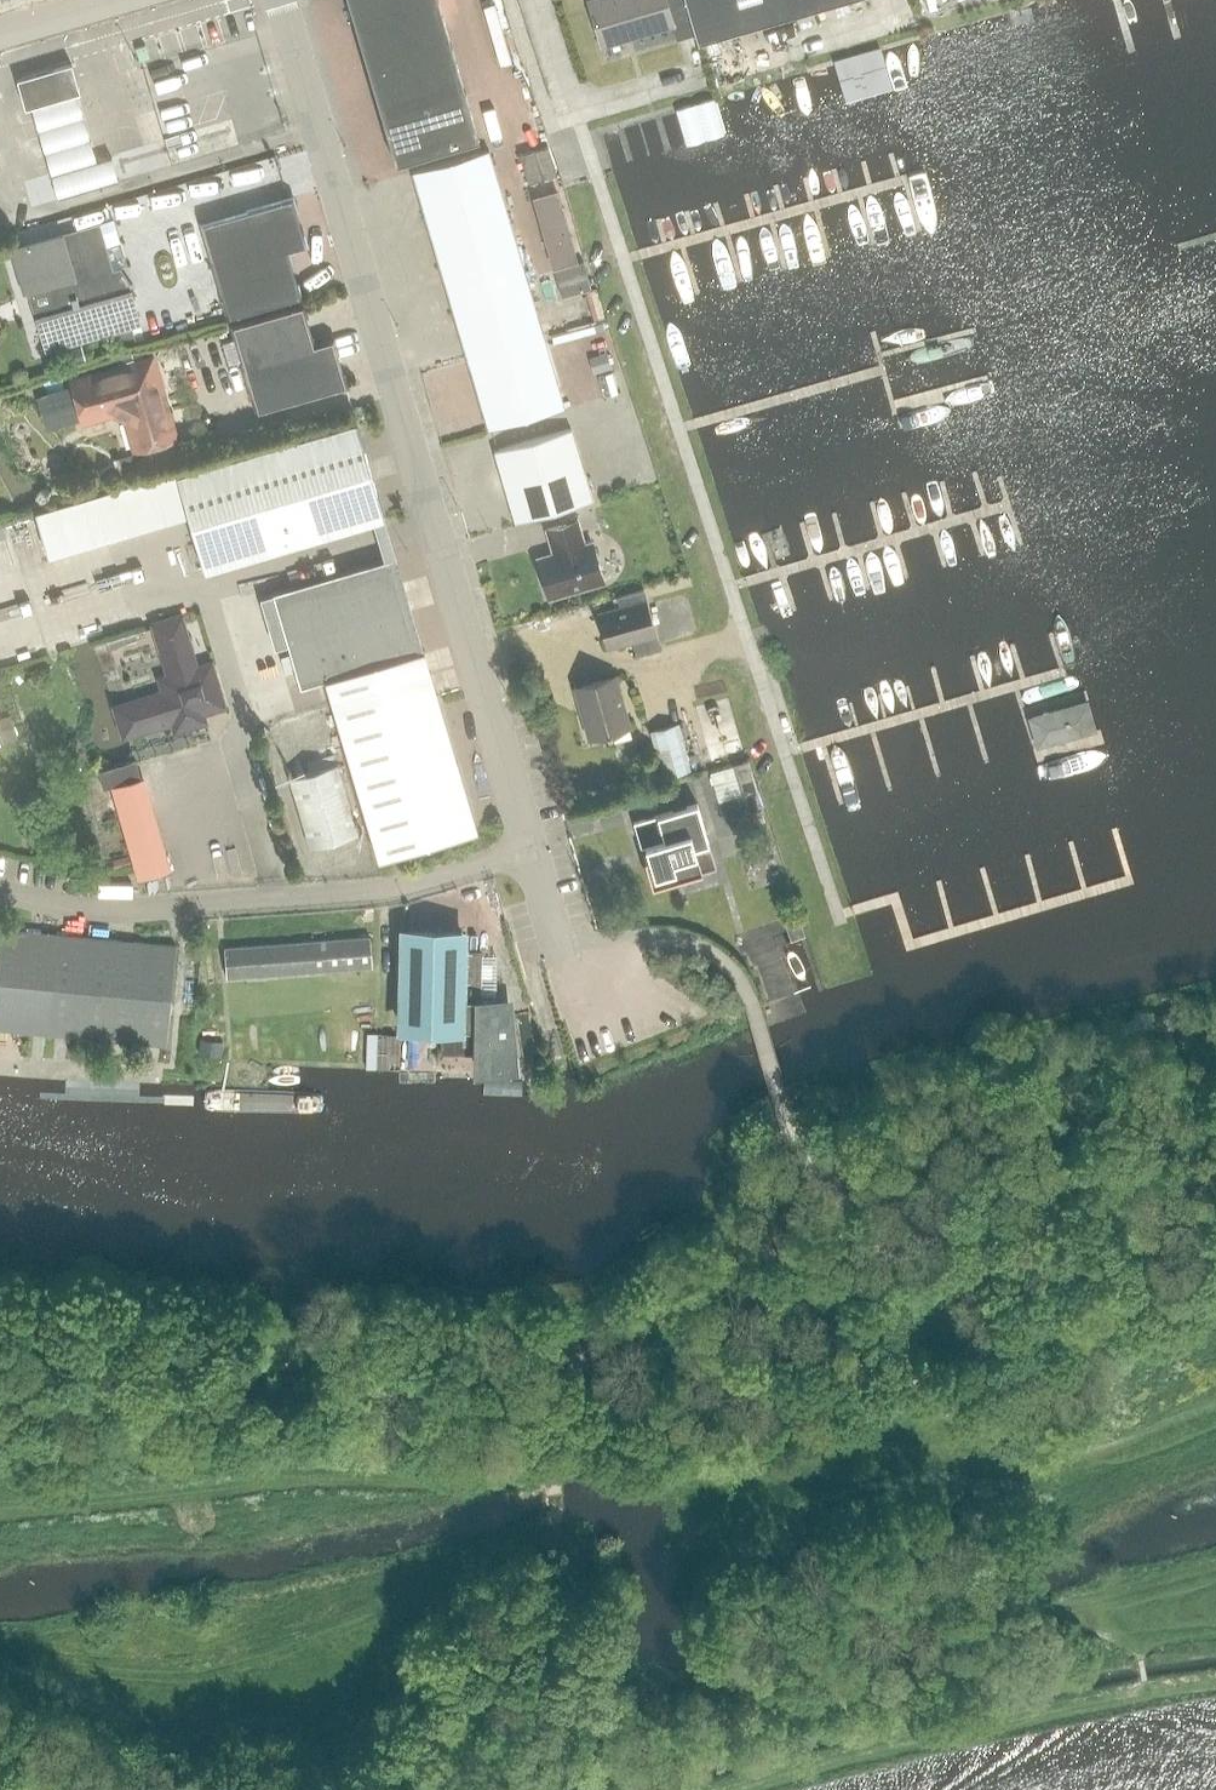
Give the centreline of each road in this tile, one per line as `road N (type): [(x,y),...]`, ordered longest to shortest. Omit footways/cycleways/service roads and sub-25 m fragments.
road 1 (unclassified): [(529,850),(281,0)]
road 2 (unclassified): [(0,893),(128,911),(341,895),(529,850)]
road 3 (unclassified): [(576,1001),(529,850)]

